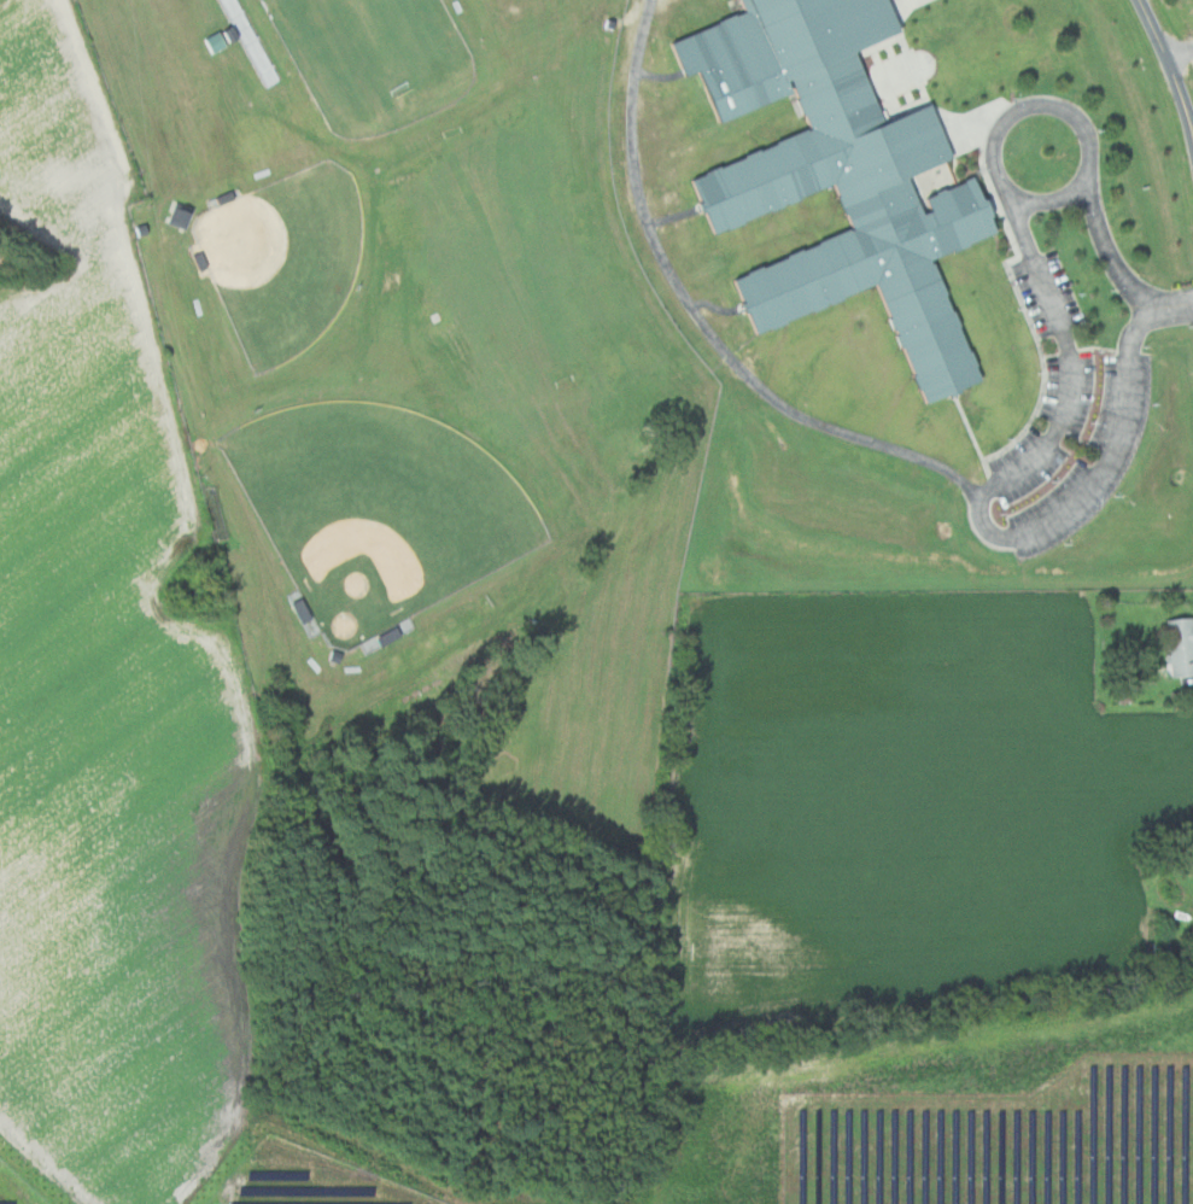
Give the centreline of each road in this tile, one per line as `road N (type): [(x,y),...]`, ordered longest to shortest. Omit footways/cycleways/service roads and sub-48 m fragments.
road 1 (tertiary): [(1192,125),(1136,0)]

